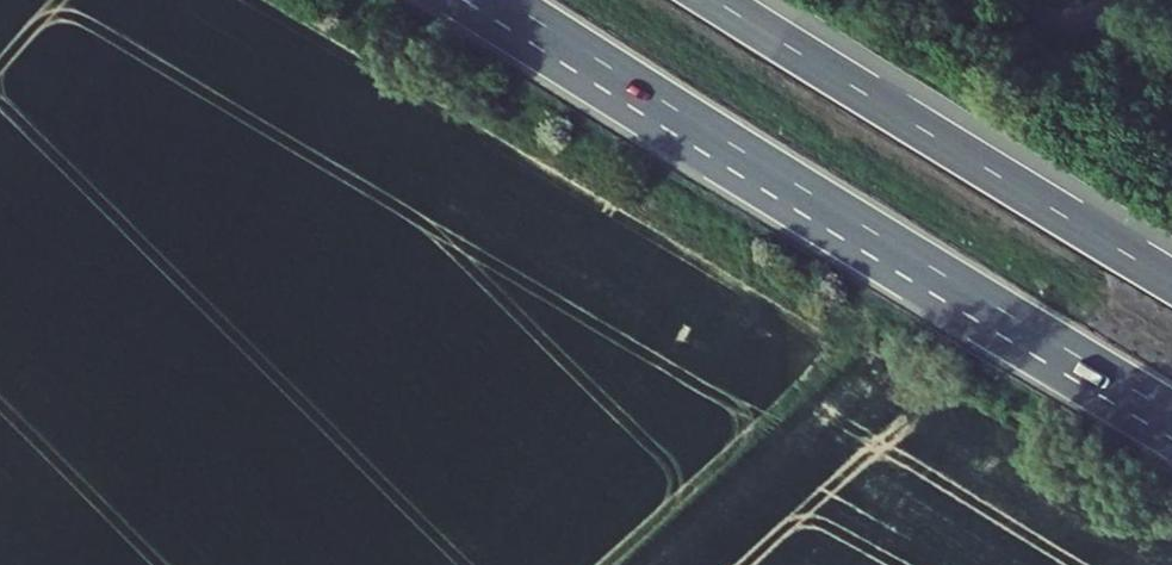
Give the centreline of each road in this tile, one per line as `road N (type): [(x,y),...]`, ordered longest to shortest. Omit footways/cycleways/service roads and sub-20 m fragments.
road 1 (track): [(281,0),(857,322),(859,345),(606,564)]
road 2 (motorway): [(664,102),(1171,413)]
road 3 (motorway): [(1171,281),(714,0)]
road 4 (motorway): [(454,0),(664,102)]
road 5 (motorway): [(504,0),(664,102)]

